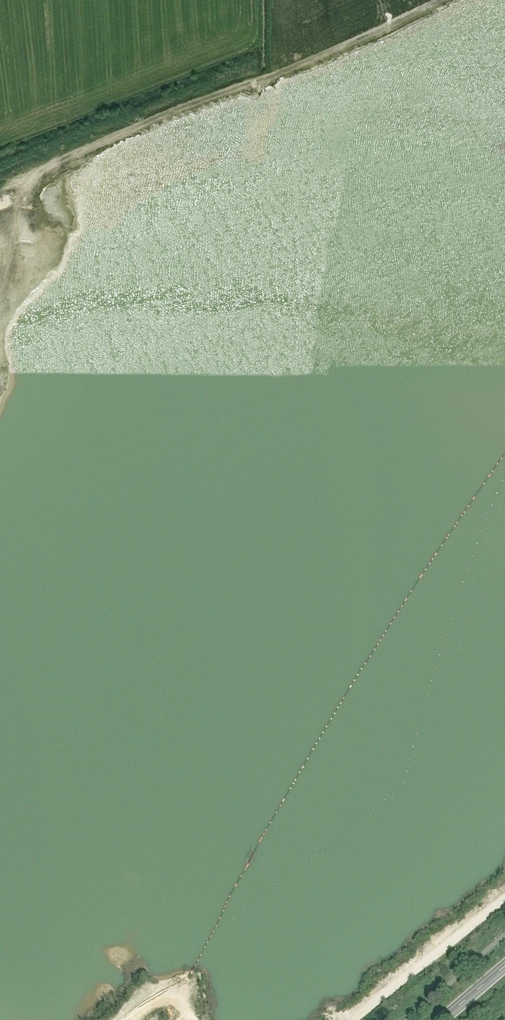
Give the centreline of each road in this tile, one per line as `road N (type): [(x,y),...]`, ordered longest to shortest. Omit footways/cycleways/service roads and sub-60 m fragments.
road 1 (track): [(275,249),(0,386)]

